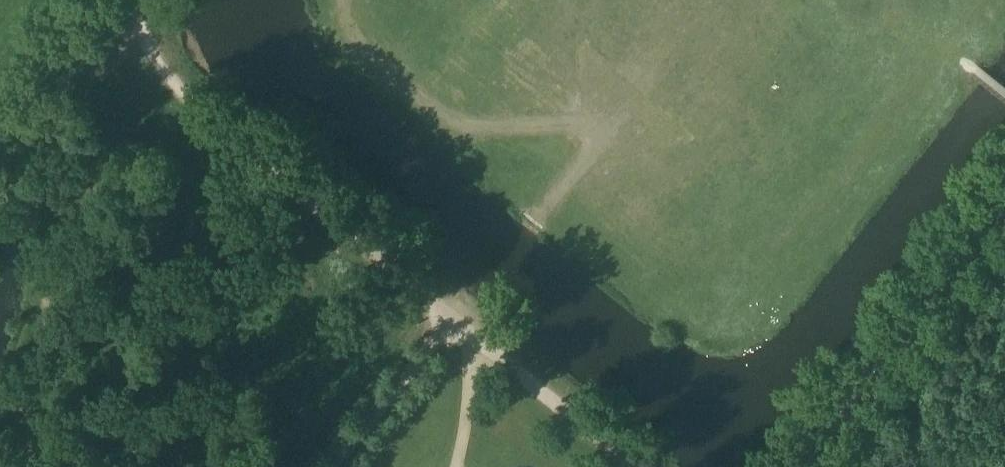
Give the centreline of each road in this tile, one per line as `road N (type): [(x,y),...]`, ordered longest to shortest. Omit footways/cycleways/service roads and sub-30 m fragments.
road 1 (track): [(641,466),(151,53),(148,0)]
road 2 (track): [(798,466),(1004,203)]
road 3 (track): [(447,306),(329,466)]
road 4 (track): [(479,331),(460,466)]

